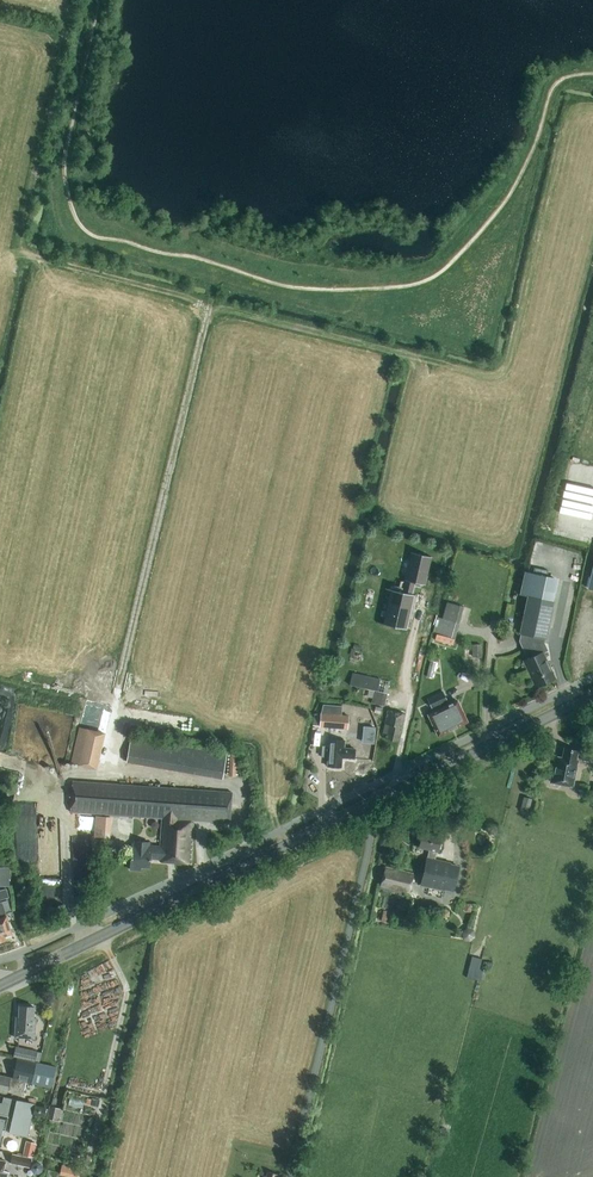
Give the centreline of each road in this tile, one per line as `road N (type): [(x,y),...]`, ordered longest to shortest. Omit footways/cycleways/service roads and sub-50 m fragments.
road 1 (tertiary): [(0,987),(592,696)]

